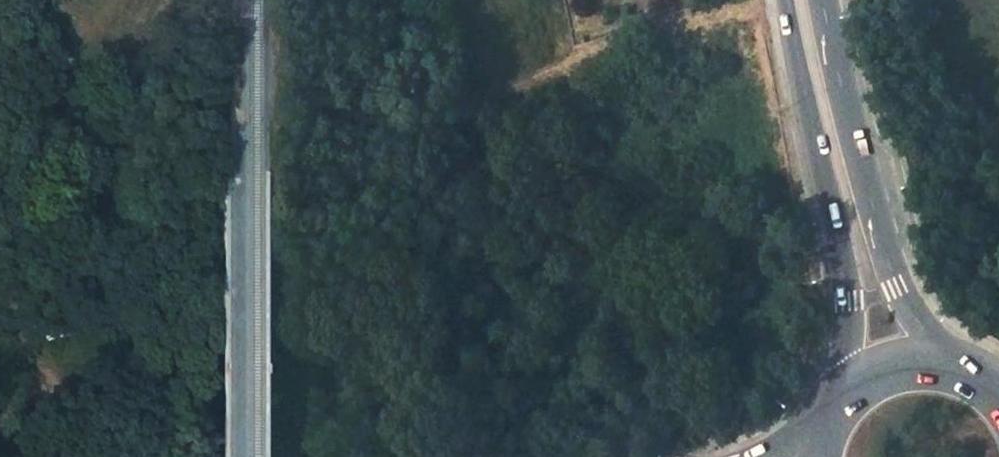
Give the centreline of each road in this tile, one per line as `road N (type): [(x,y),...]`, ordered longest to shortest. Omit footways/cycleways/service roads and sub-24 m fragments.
road 1 (primary): [(786,0),(841,242),(859,381)]
road 2 (primary): [(938,362),(896,283),(824,0)]

